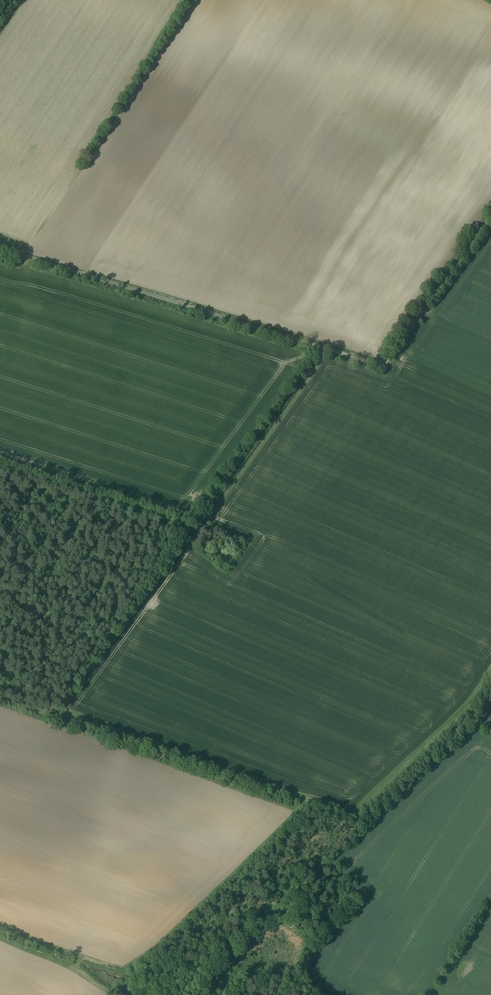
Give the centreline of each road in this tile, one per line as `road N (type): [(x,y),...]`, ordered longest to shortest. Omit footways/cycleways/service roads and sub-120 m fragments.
road 1 (residential): [(490,196),(371,355),(348,357),(0,249)]

